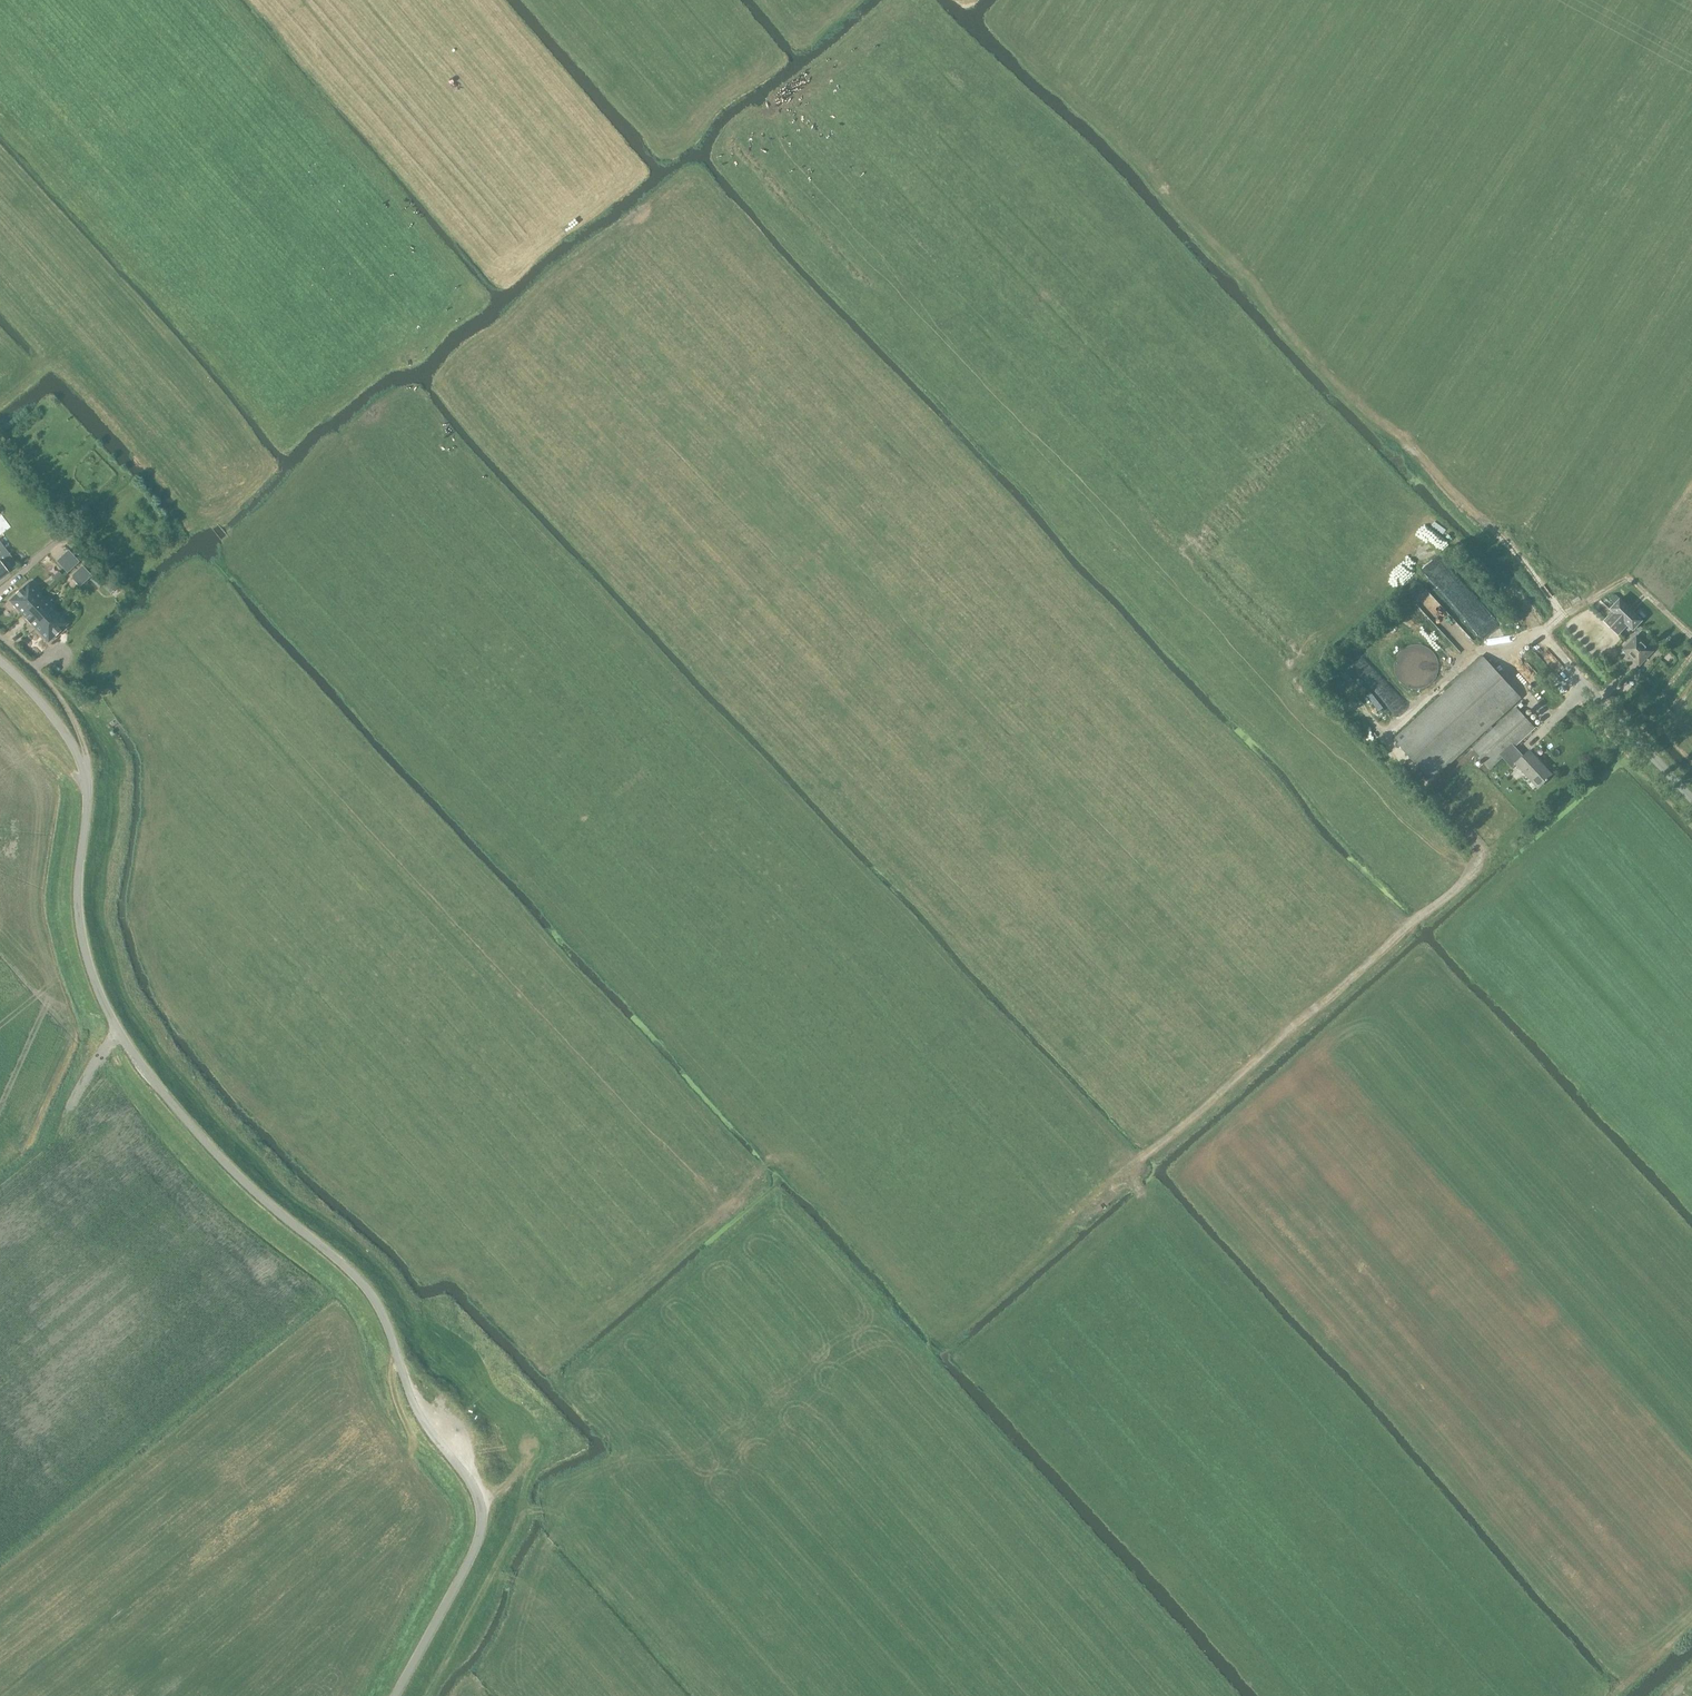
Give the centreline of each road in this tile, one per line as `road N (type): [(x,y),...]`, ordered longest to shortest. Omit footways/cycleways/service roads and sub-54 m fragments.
road 1 (unclassified): [(393,1695),(481,1532),(470,1479),(421,1417),(372,1292),(233,1171),(125,1041),(81,934),(81,765),(58,722),(0,660)]
road 2 (track): [(740,1666),(616,1520),(925,1358),(1126,1170),(1252,1320)]
road 3 (track): [(1126,1170),(1481,859),(1473,837),(1386,740),(1481,649)]

